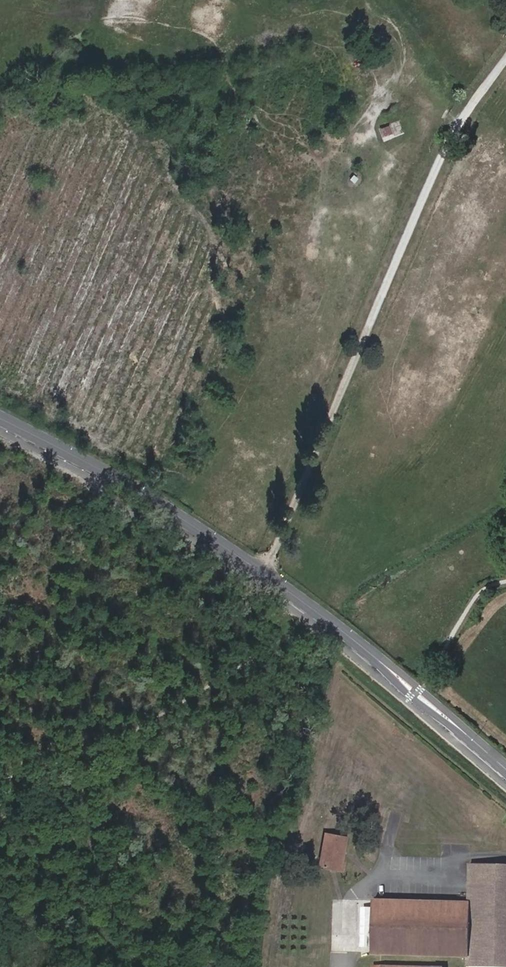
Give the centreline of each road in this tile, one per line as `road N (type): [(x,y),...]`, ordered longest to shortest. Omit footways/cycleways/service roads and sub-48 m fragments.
road 1 (track): [(267,567),(453,133),(505,61)]
road 2 (tertiary): [(0,413),(198,522),(364,648)]
road 3 (tertiary): [(364,648),(411,696),(473,740)]
road 4 (tertiary): [(473,740),(364,648)]

